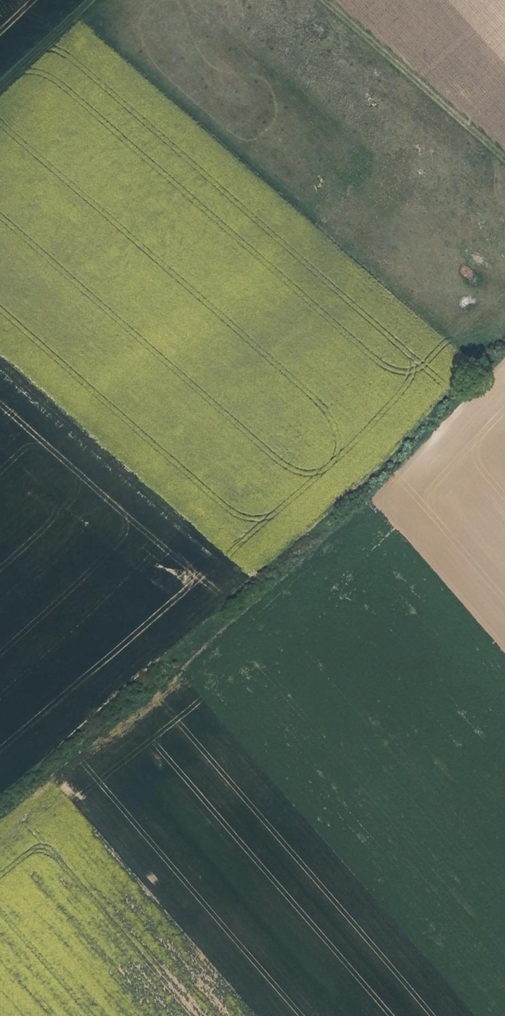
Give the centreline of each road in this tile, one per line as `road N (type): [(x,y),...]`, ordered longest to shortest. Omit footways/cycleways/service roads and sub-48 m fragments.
road 1 (track): [(334,0),(504,157)]
road 2 (track): [(0,88),(96,0)]

